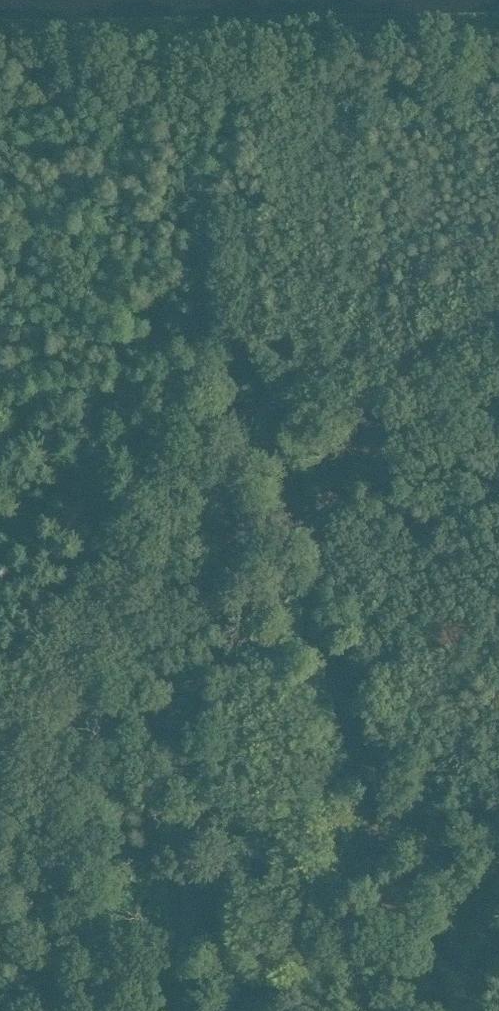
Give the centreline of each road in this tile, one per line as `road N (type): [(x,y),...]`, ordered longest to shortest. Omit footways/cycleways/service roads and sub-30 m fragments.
road 1 (track): [(498,611),(426,625),(397,646),(376,693),(371,743),(386,964),(366,1010)]

